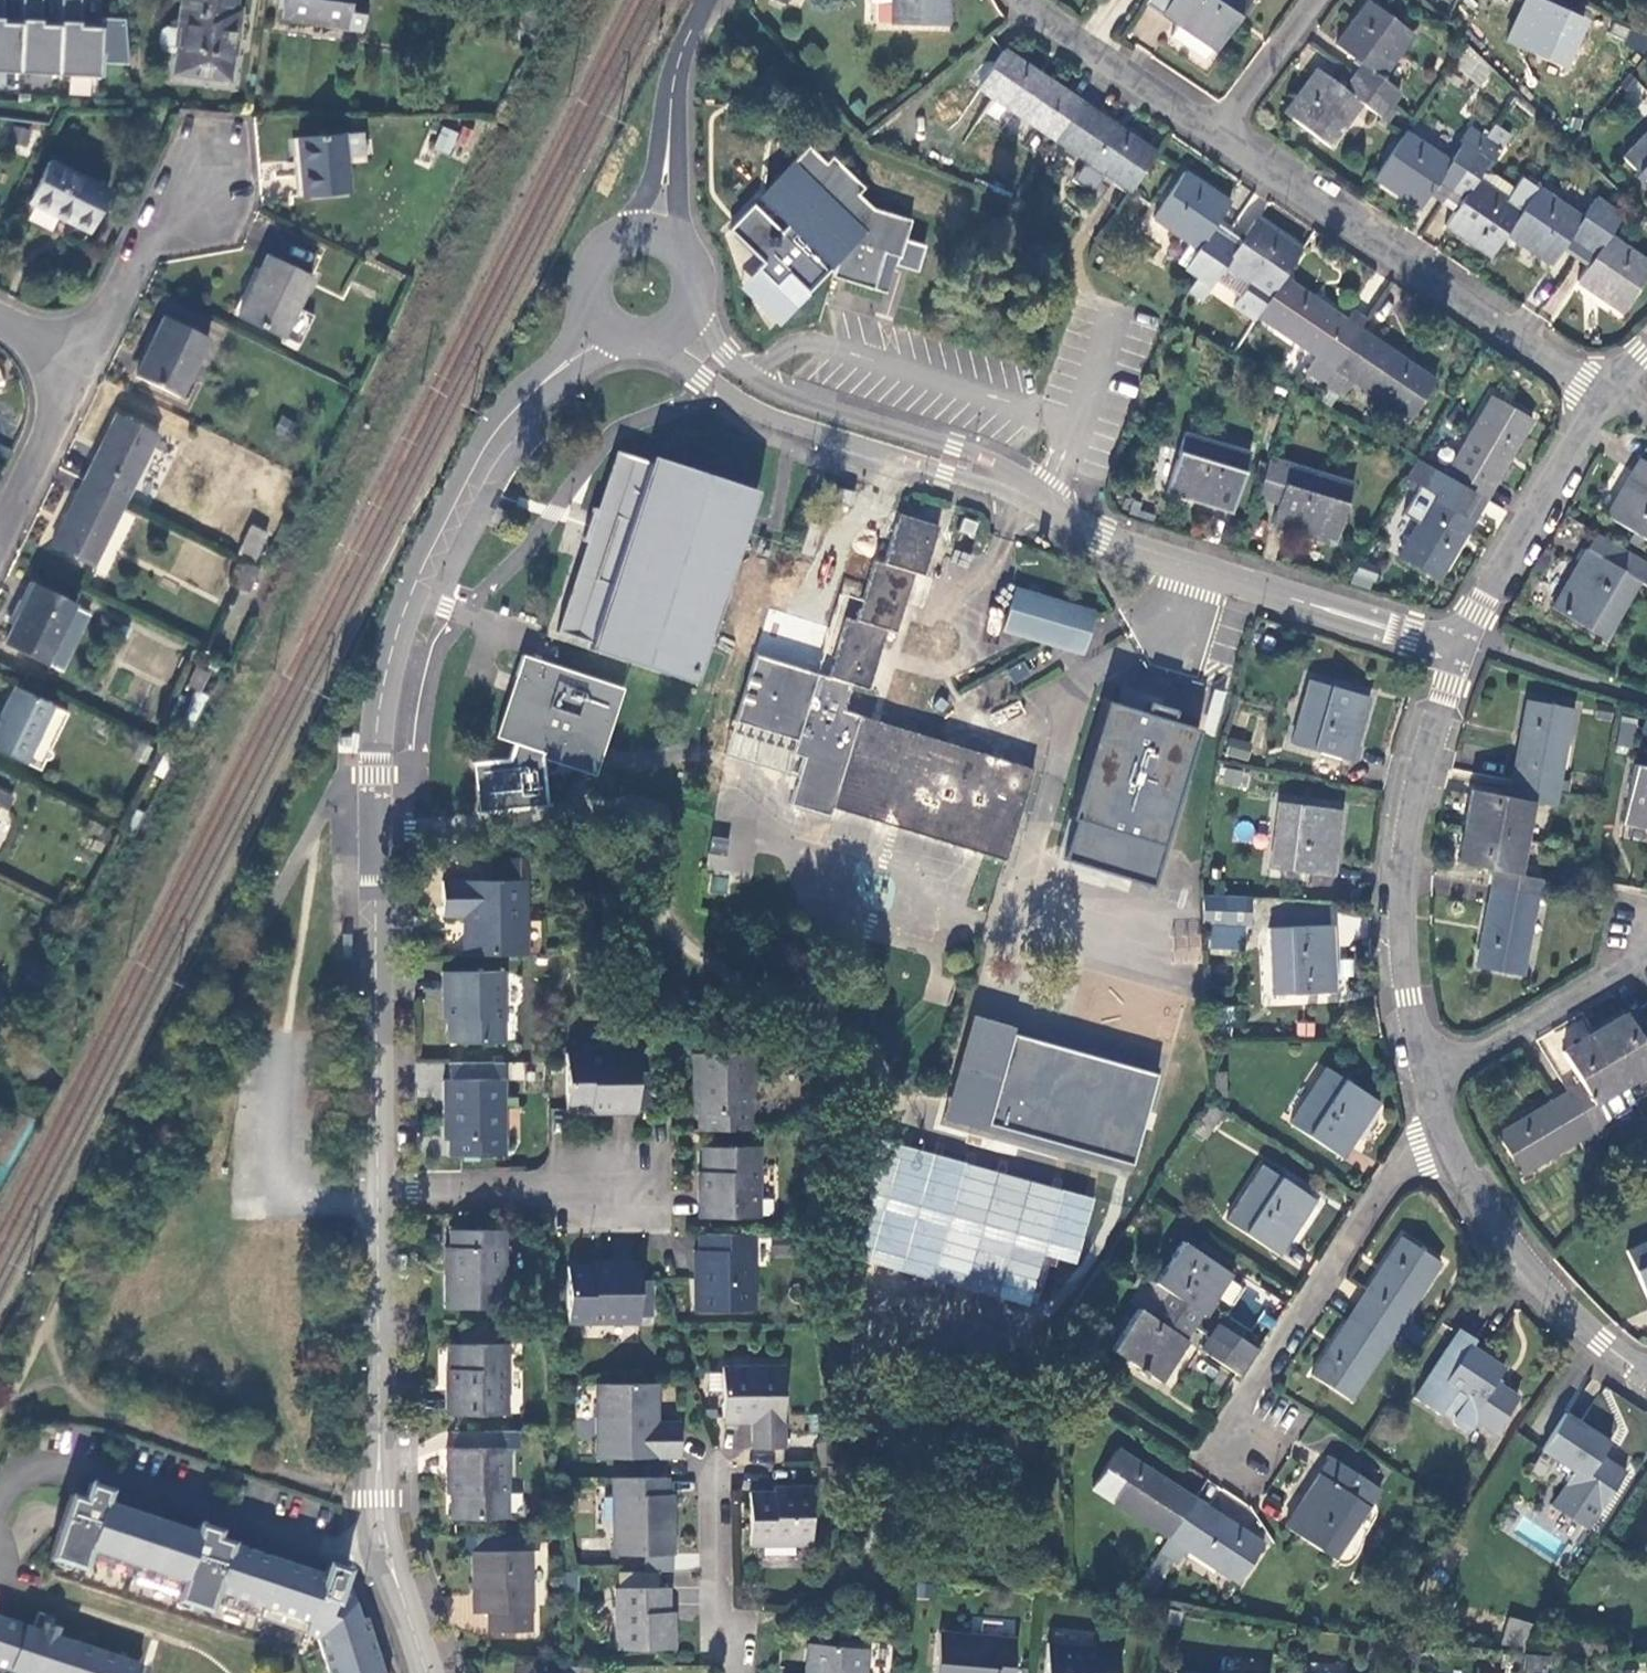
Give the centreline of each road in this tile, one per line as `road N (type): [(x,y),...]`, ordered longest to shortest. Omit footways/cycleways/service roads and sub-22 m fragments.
road 1 (residential): [(599,312),(482,455),(418,579),(387,671),(375,776),(377,1191)]
road 2 (residential): [(1460,649),(1103,538),(992,477)]
road 3 (residential): [(377,1191),(380,1517),(427,1672)]
road 4 (residential): [(1604,400),(1214,132)]
road 5 (residential): [(1460,649),(1414,802),(1405,949),(1427,1077)]
road 6 (residential): [(1243,1456),(1240,1418),(1392,1176),(1416,1151),(1452,1142)]
road 7 (residential): [(651,337),(703,382),(794,432),(942,474),(992,477)]
road 8 (residential): [(992,477),(949,447),(748,381),(723,358),(691,301)]
road 9 (residential): [(1452,1142),(1515,1263),(1598,1342),(1646,1368)]
road 10 (residential): [(1604,400),(1528,516),(1460,649)]
road 11 (residential): [(1646,947),(1483,1055),(1427,1077)]
road 12 (residential): [(377,1191),(629,1188)]
road 13 (residential): [(1214,132),(1022,0)]
road 14 (residential): [(85,361),(167,200),(204,188)]
road 15 (residential): [(727,1672),(714,1628),(712,1467)]
road 16 (residential): [(85,361),(0,541)]
road 17 (residential): [(691,301),(691,272),(674,248),(632,238),(597,267),(599,312)]
road 18 (residential): [(1214,132),(1319,0)]

